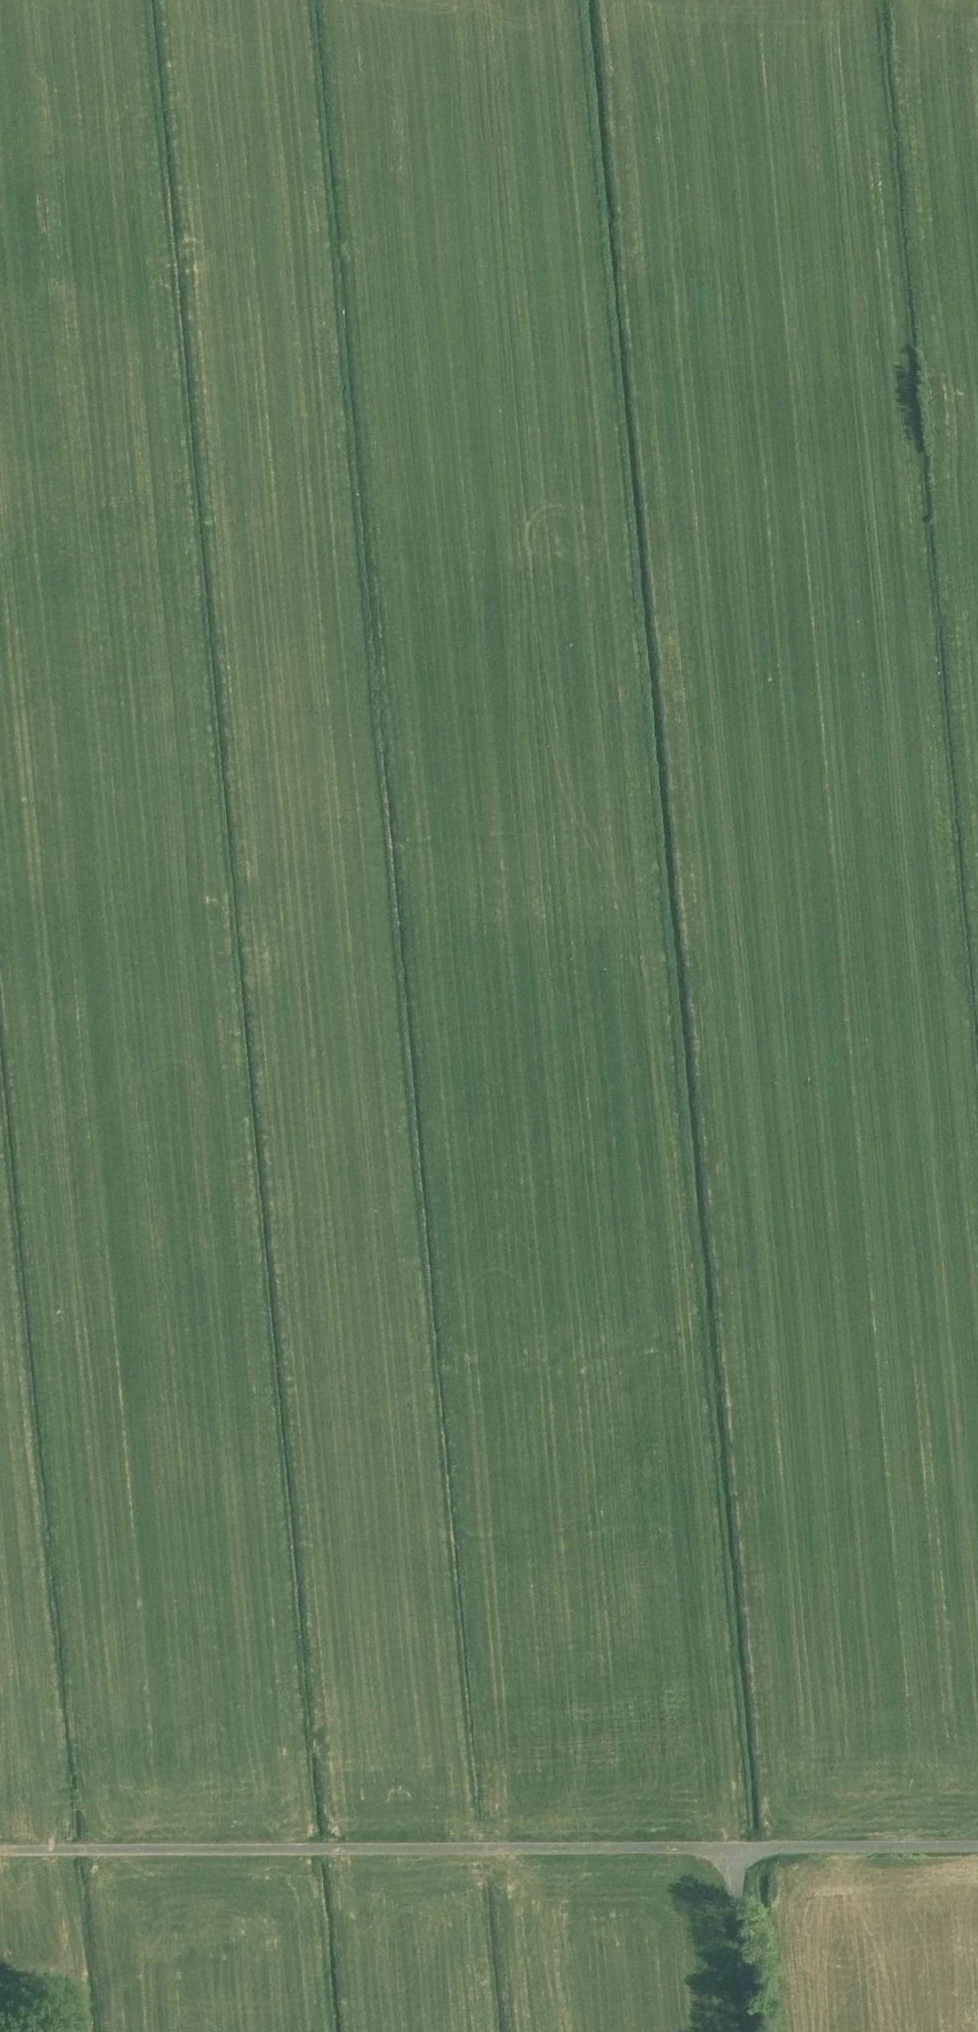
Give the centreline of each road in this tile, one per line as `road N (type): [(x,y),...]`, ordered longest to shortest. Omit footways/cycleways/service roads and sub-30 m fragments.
road 1 (track): [(0,1850),(977,1845)]
road 2 (track): [(736,1847),(754,2031)]

